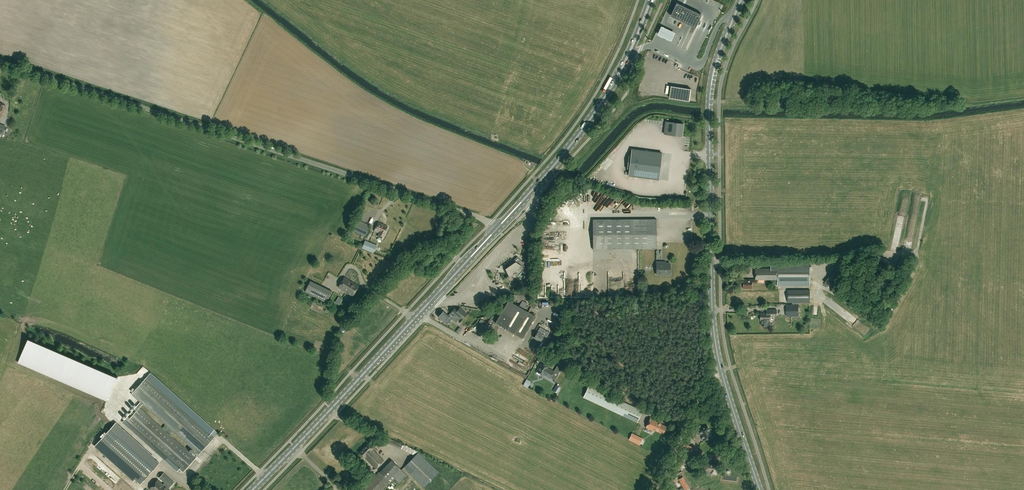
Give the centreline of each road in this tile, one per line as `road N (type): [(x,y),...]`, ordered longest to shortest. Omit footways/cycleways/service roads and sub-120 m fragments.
road 1 (unclassified): [(496,229),(0,61)]
road 2 (primary): [(253,489),(496,229)]
road 3 (primary): [(721,371),(712,313),(710,101)]
road 4 (primary): [(496,229),(607,94)]
road 5 (unclassified): [(721,371),(707,381),(658,489)]
road 6 (primary): [(760,489),(721,371)]

